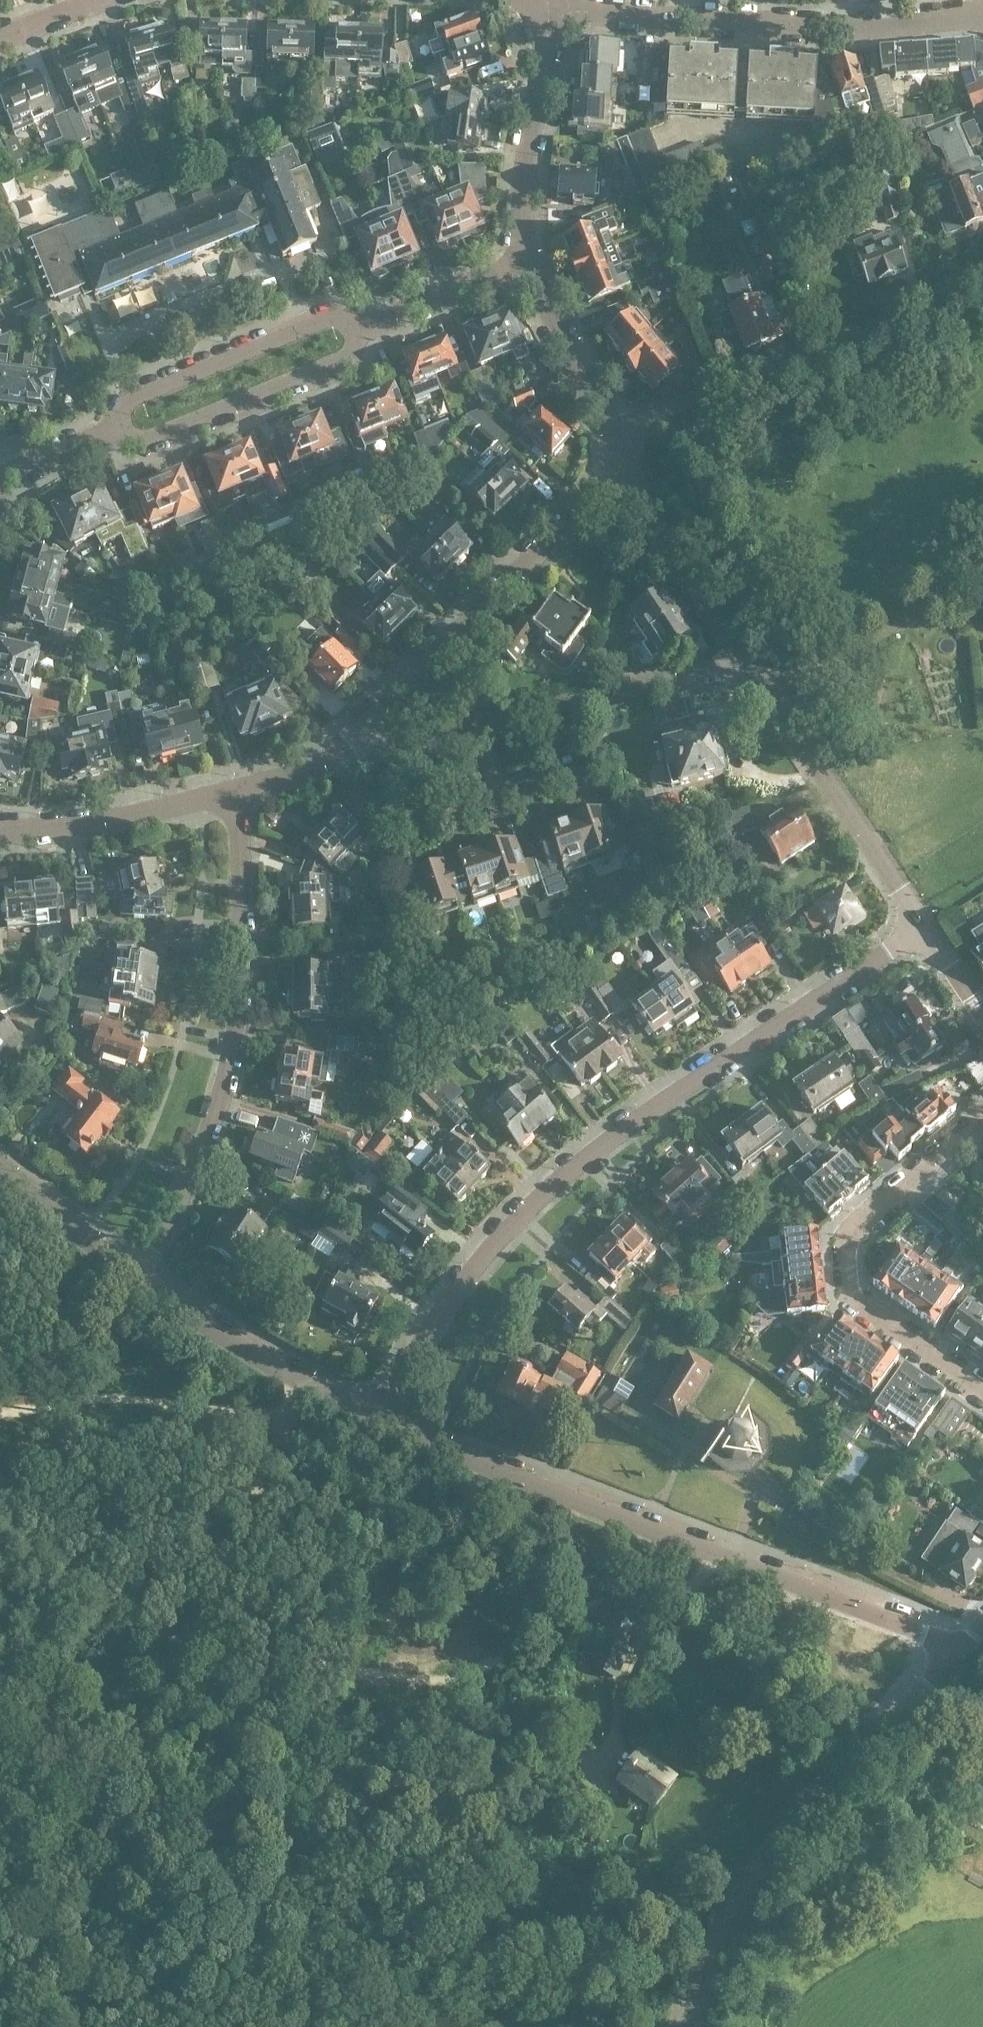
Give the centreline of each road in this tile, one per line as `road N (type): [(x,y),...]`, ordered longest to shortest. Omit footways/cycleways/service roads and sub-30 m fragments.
road 1 (residential): [(371,1418),(466,1254),(560,1166),(729,1056),(915,920)]
road 2 (tertiary): [(950,1653),(912,1627),(371,1418)]
road 3 (residential): [(138,1278),(191,1173),(230,1060),(242,956),(237,788)]
road 4 (tertiary): [(688,2026),(763,1878),(858,1747),(950,1653)]
road 5 (residential): [(552,9),(870,25),(982,22)]
road 6 (residential): [(982,280),(610,454)]
road 7 (residential): [(982,1393),(856,1303),(841,1261),(854,1229),(982,1118)]
road 8 (residential): [(365,728),(610,454)]
road 9 (residential): [(915,920),(736,665)]
road 10 (residential): [(115,428),(146,442),(353,356),(357,331)]
road 11 (residential): [(357,331),(333,318),(128,401),(115,428)]
road 12 (tertiary): [(371,1418),(298,1382),(138,1278)]
road 13 (residential): [(736,665),(479,721)]
road 14 (residential): [(529,261),(520,235),(527,154),(552,9)]
road 15 (residential): [(736,665),(610,454)]
road 16 (residential): [(0,834),(57,832),(237,788)]
road 17 (residential): [(610,454),(529,261)]
road 18 (residential): [(357,331),(529,261)]
road 19 (tertiary): [(138,1278),(0,1170)]
road 20 (residential): [(237,788),(321,765),(365,728)]
road 21 (residential): [(0,477),(115,428)]
road 22 (residential): [(479,721),(407,741),(384,740),(365,728)]

